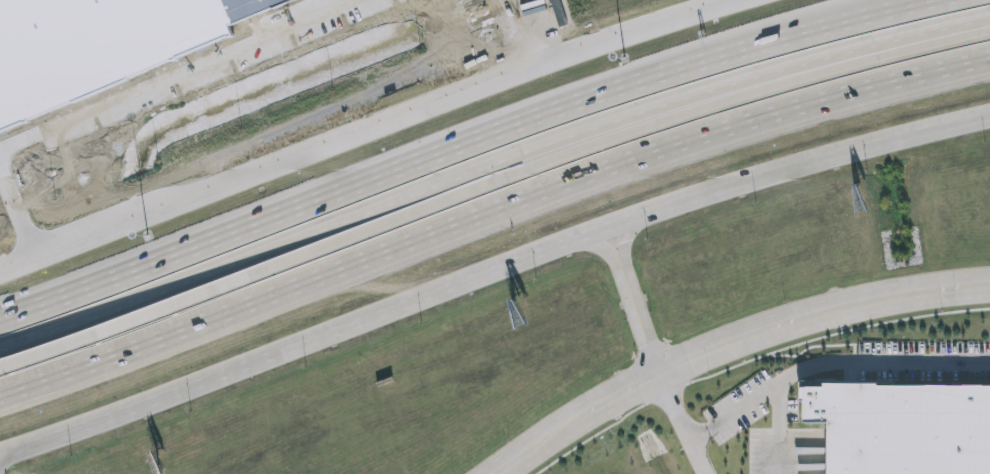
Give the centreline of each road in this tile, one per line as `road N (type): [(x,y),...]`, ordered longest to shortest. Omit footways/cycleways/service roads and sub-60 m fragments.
road 1 (secondary): [(0,455),(779,170),(989,114)]
road 2 (motorway): [(0,397),(682,143),(989,59)]
road 3 (motorway): [(989,20),(596,129),(0,352)]
road 4 (motorway): [(941,0),(578,103),(0,322)]
road 5 (secondary): [(699,0),(648,13),(0,269)]
road 6 (motorway): [(251,277),(601,143),(956,39)]
road 7 (residential): [(989,286),(899,297),(739,340),(583,413),(499,473)]
road 8 (motorway): [(0,367),(251,277)]
road 9 (residential): [(659,373),(618,254)]

